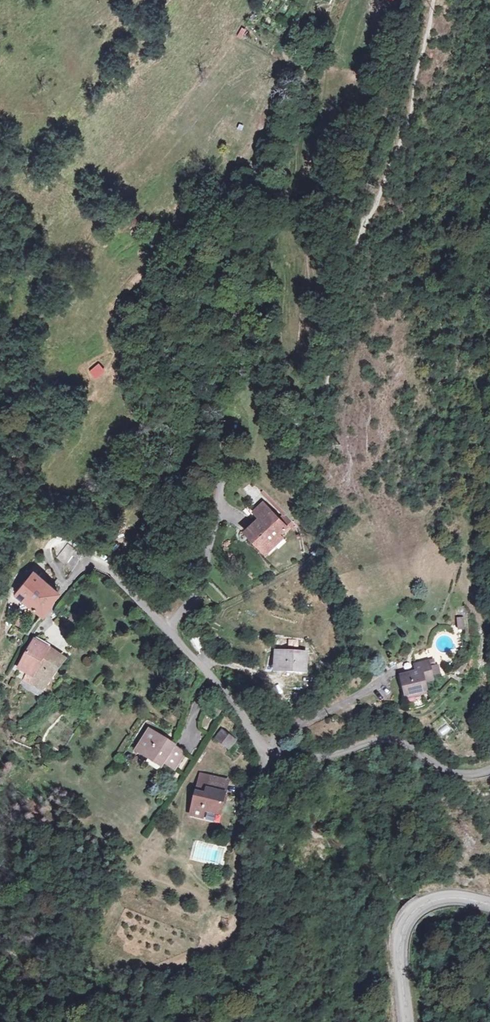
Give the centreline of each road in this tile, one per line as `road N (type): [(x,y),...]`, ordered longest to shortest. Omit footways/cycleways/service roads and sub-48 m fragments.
road 1 (residential): [(171,624),(272,755),(311,762),(398,740),(449,771),(489,770)]
road 2 (track): [(435,0),(407,112),(352,253)]
road 3 (tertiary): [(408,1021),(402,952),(413,911),(440,897),(489,901)]

